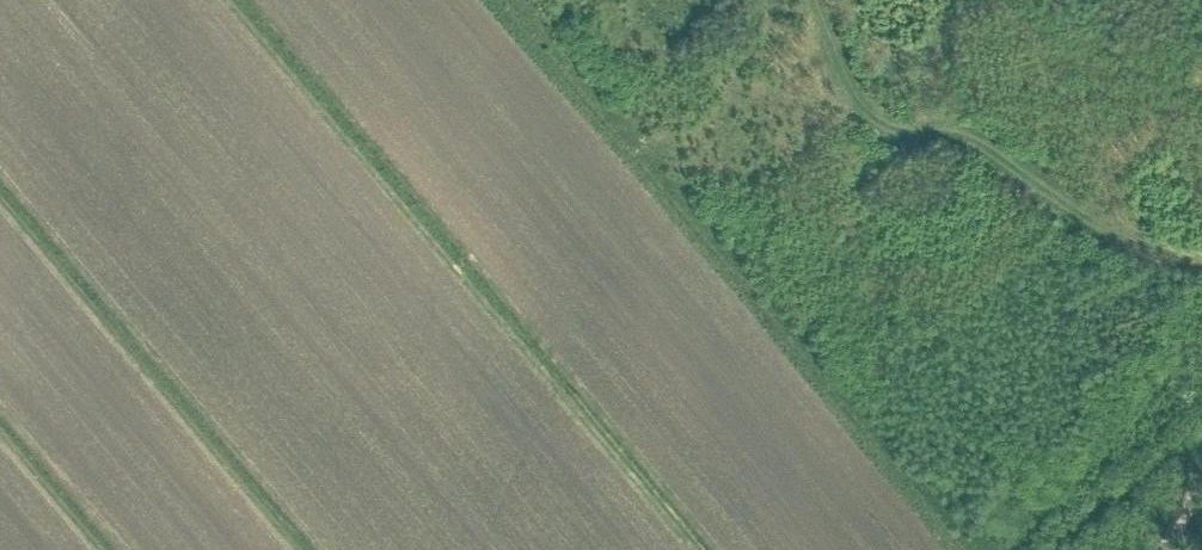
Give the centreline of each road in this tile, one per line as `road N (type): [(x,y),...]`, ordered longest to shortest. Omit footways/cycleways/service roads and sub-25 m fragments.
road 1 (track): [(1201,266),(1145,252),(1099,229),(981,143),(882,125),(861,106),(811,0)]

